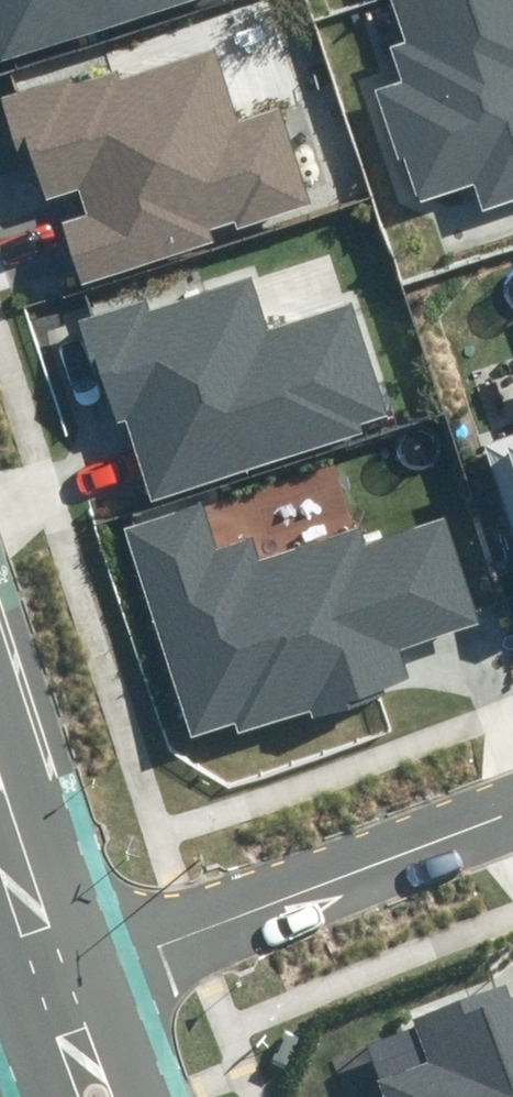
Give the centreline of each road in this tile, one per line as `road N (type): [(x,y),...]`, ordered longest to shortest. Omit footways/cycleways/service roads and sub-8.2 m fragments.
road 1 (residential): [(512,792),(196,910),(57,975)]
road 2 (tertiary): [(57,975),(0,798)]
road 3 (tertiary): [(103,1096),(57,975)]

